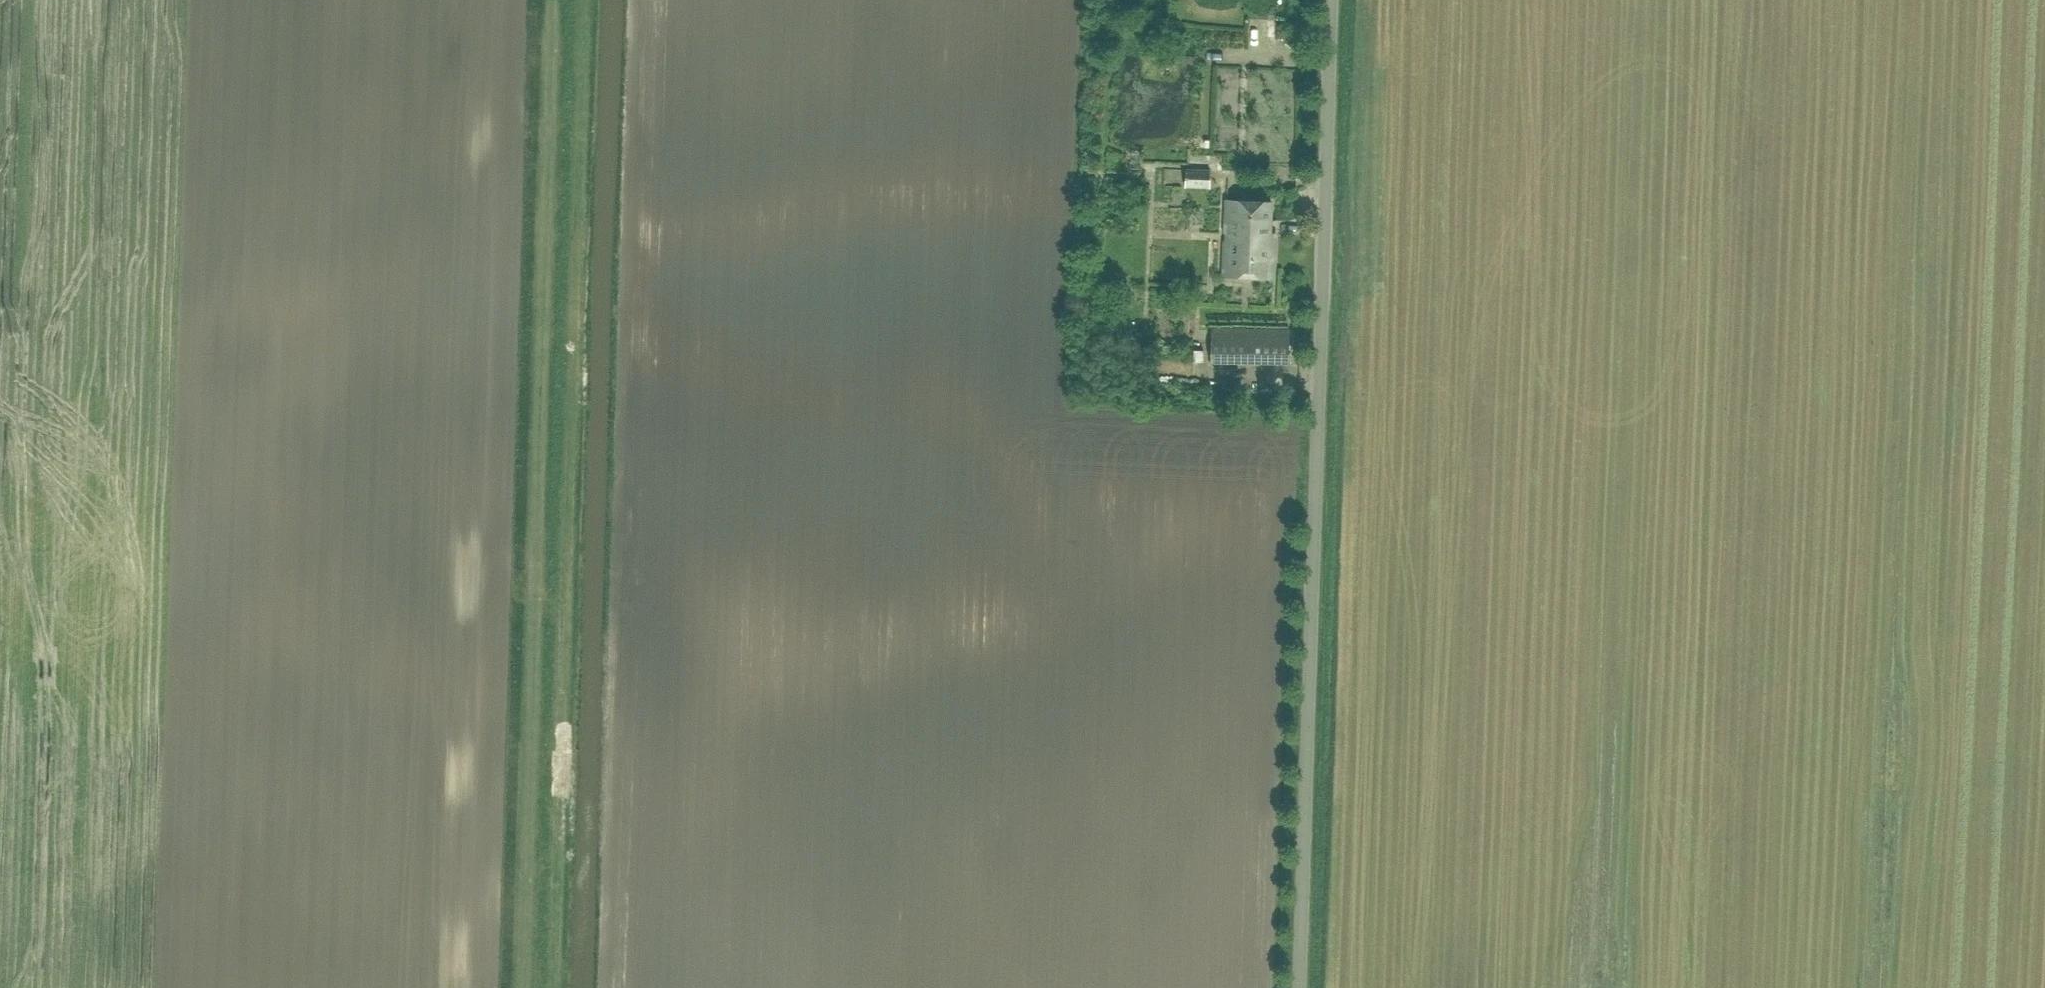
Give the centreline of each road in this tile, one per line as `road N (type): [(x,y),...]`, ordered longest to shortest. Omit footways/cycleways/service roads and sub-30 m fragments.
road 1 (unclassified): [(1299,987),(1330,0)]

